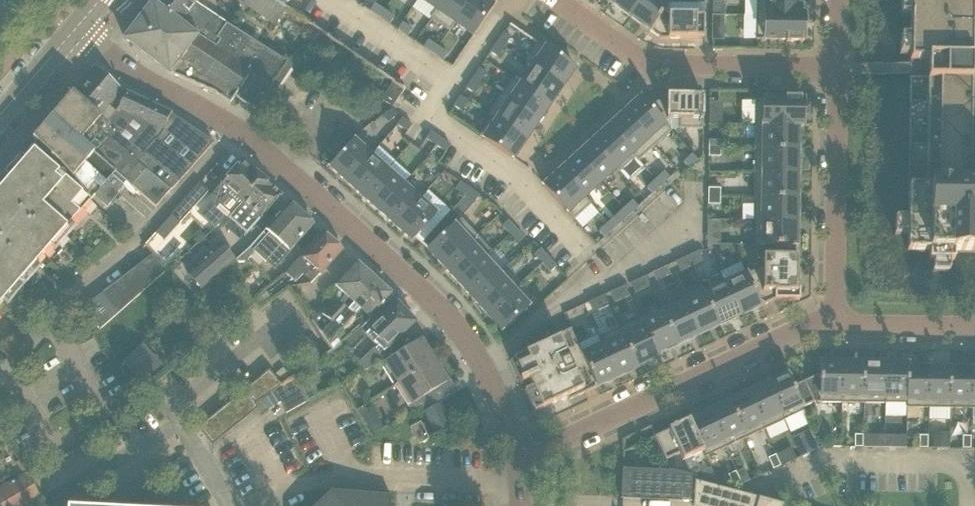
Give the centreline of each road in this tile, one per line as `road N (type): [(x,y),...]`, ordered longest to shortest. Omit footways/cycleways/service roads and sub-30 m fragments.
road 1 (residential): [(514,460),(498,383),(461,324),(247,135),(143,81),(79,24)]
road 2 (residential): [(514,460),(831,320)]
road 3 (residential): [(832,71),(653,67),(554,0)]
road 4 (residential): [(831,320),(832,71)]
road 5 (residential): [(974,327),(831,320)]

